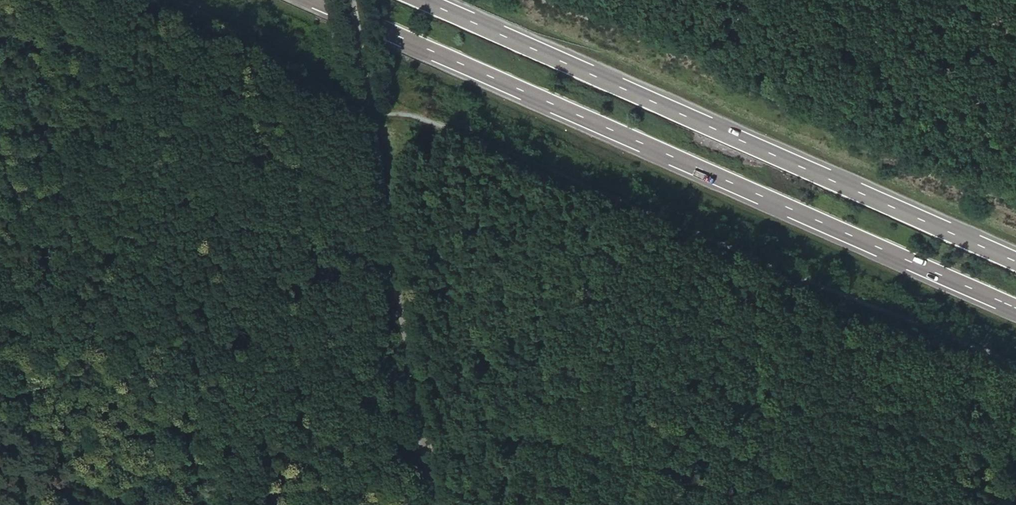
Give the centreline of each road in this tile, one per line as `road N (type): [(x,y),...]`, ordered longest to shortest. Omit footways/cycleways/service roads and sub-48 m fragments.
road 1 (track): [(176,0),(279,50),(309,79),(359,103),(437,120),(1015,363)]
road 2 (trunk): [(320,0),(1015,308)]
road 3 (trunk): [(1015,264),(414,0)]

